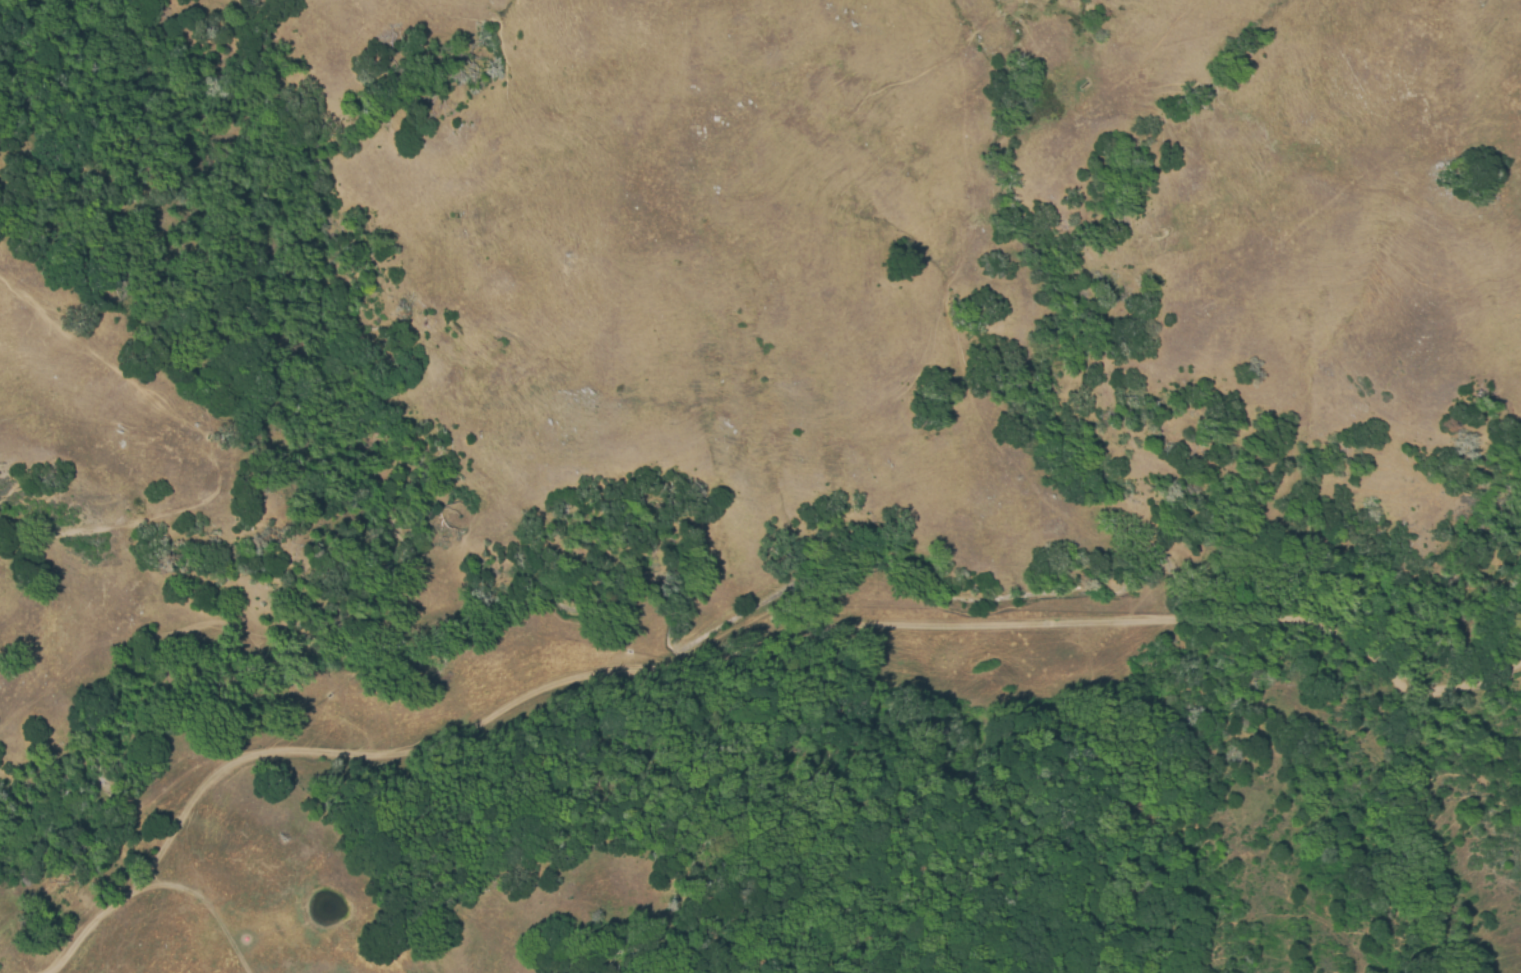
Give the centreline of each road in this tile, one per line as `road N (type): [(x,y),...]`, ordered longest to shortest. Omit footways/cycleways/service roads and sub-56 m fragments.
road 1 (residential): [(1520,652),(1364,633),(852,669),(642,669),(394,716),(181,787),(39,868),(0,931)]

